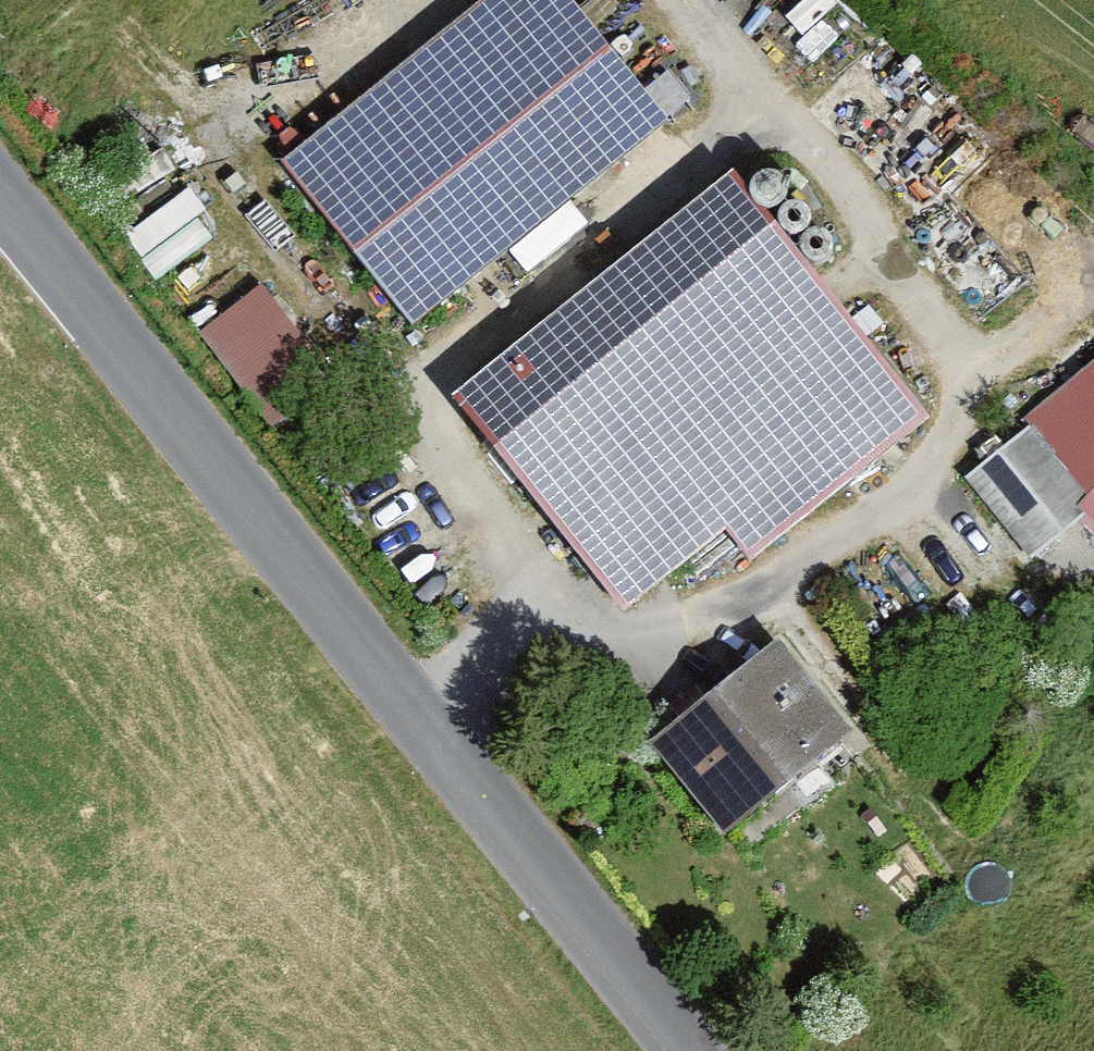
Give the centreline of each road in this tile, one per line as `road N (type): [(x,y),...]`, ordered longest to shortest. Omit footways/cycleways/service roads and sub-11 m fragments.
road 1 (tertiary): [(684,1050),(0,201)]
road 2 (track): [(431,379),(755,114),(959,394),(952,433),(776,581)]
road 3 (track): [(431,379),(253,172),(240,132),(256,94),(384,0)]
road 4 (track): [(776,581),(674,626),(620,640),(541,578),(432,431),(431,379)]
road 5 (track): [(1031,869),(854,681),(776,581)]
road 6 (track): [(415,721),(541,578)]
road 7 (track): [(673,0),(755,114)]

